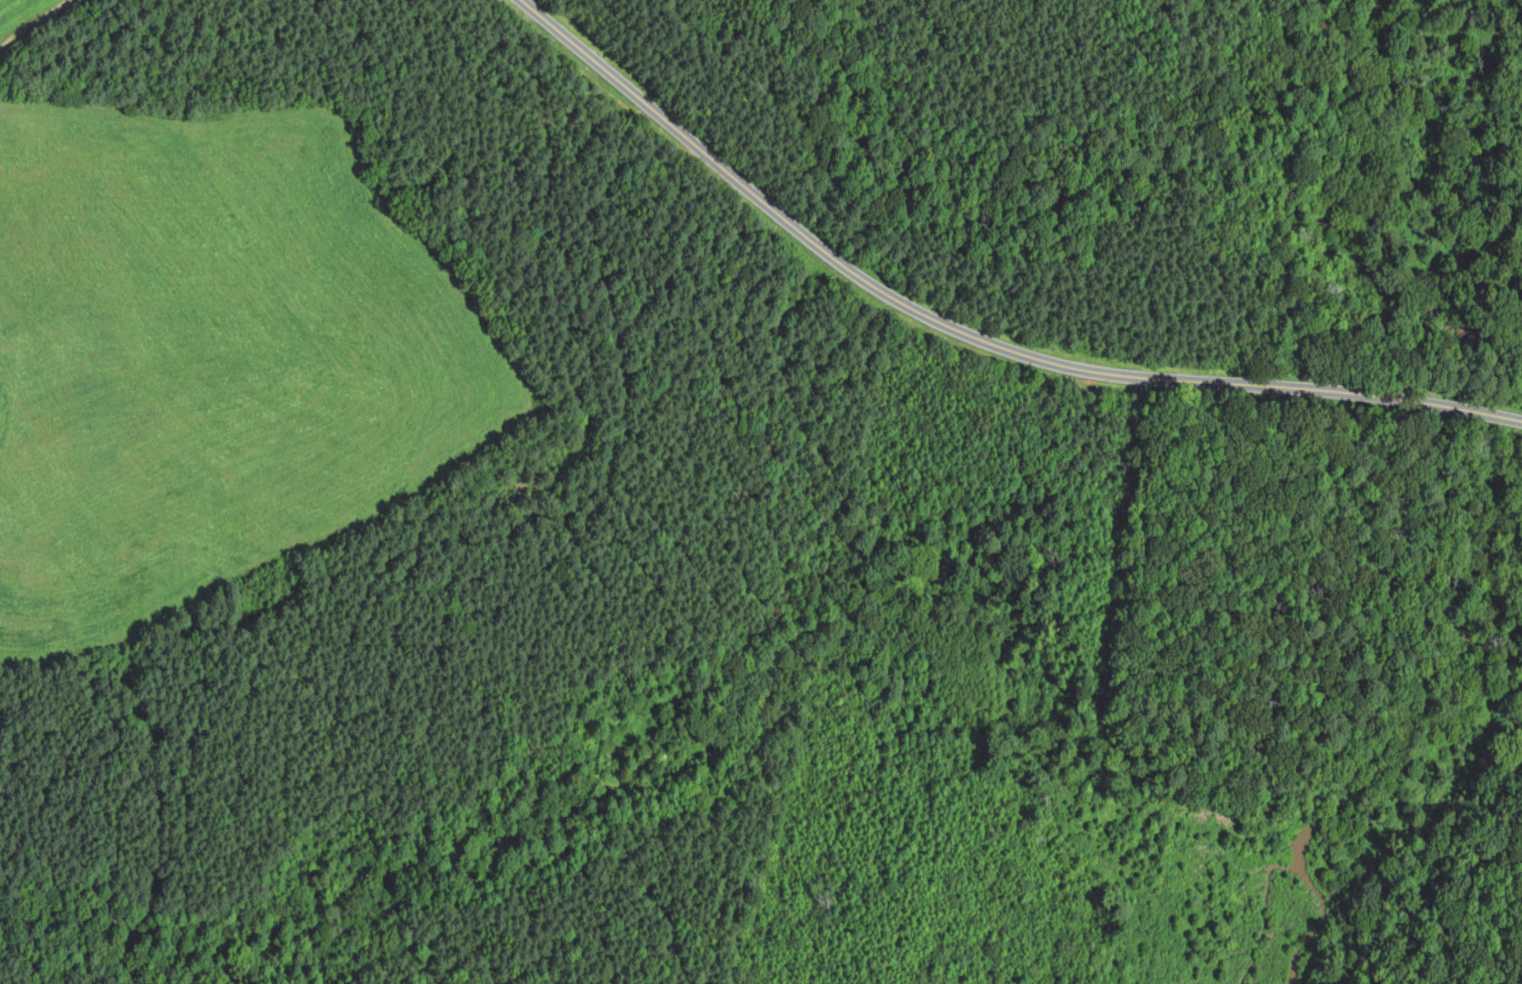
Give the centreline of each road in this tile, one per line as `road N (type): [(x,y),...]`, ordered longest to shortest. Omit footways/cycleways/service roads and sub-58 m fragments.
road 1 (residential): [(1521,423),(1345,395),(1132,375),(962,332),(863,280),(523,0)]
road 2 (track): [(0,270),(58,354),(128,415),(206,453),(302,560)]

